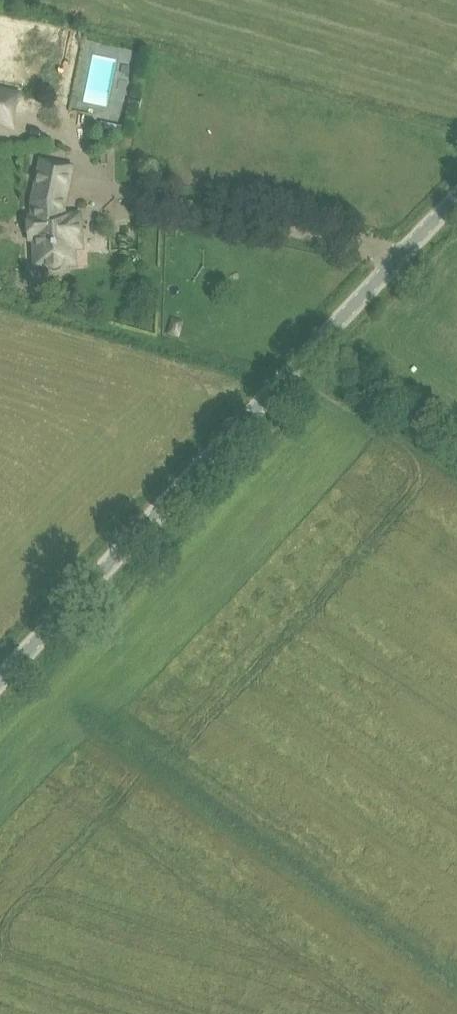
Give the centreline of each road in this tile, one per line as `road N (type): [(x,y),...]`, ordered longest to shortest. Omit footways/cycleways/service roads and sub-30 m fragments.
road 1 (unclassified): [(0,684),(456,198)]

